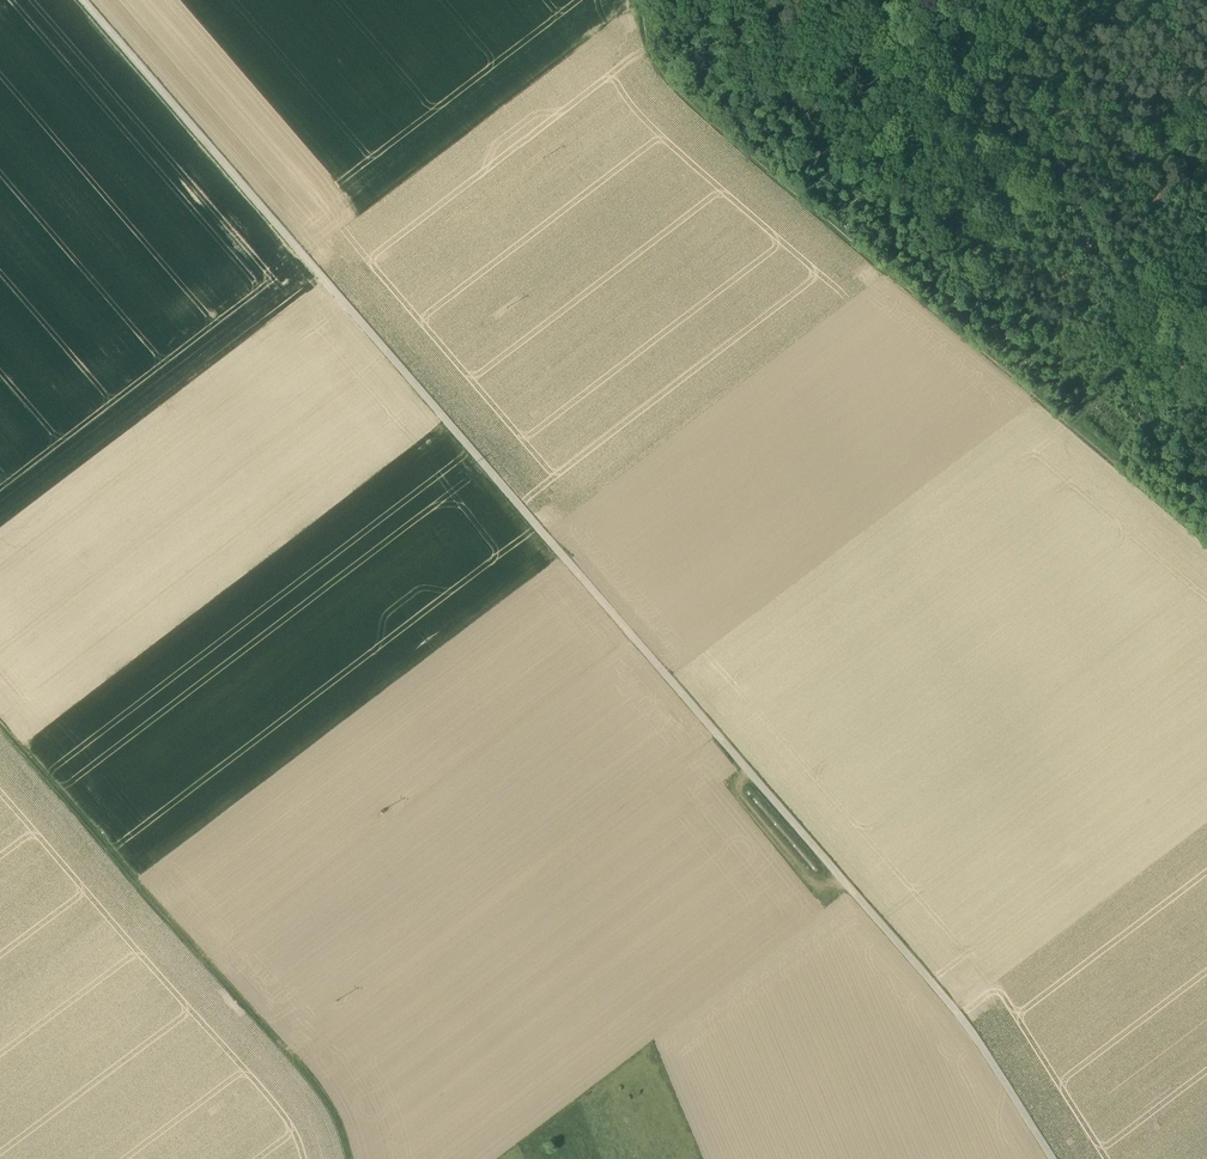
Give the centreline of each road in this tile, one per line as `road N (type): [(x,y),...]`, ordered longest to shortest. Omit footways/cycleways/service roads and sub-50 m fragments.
road 1 (track): [(83,0),(973,1029),(1053,1158)]
road 2 (track): [(643,0),(651,70),(1206,538)]
road 3 (track): [(346,1158),(334,1107),(0,723)]
road 4 (track): [(855,0),(1206,331)]
road 5 (track): [(984,121),(1098,0)]

